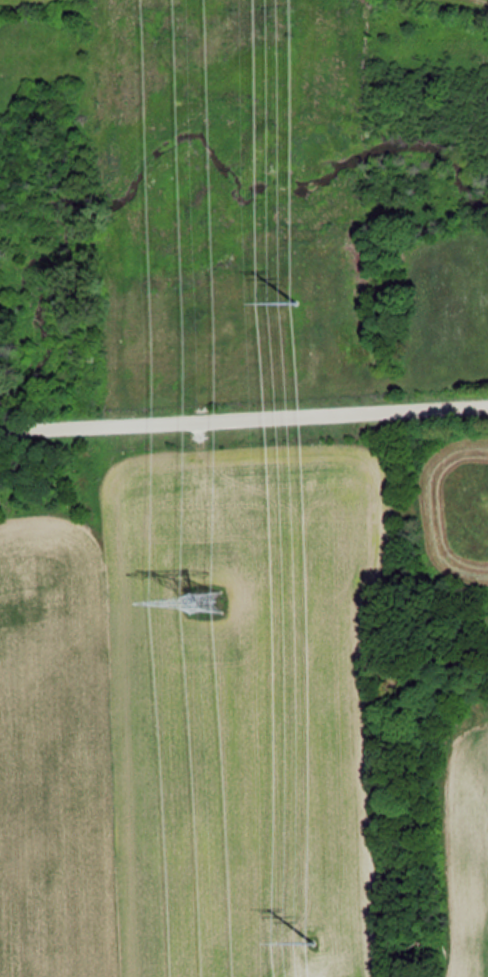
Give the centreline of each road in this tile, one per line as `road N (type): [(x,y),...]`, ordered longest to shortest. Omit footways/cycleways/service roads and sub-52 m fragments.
road 1 (residential): [(0,425),(487,400)]

